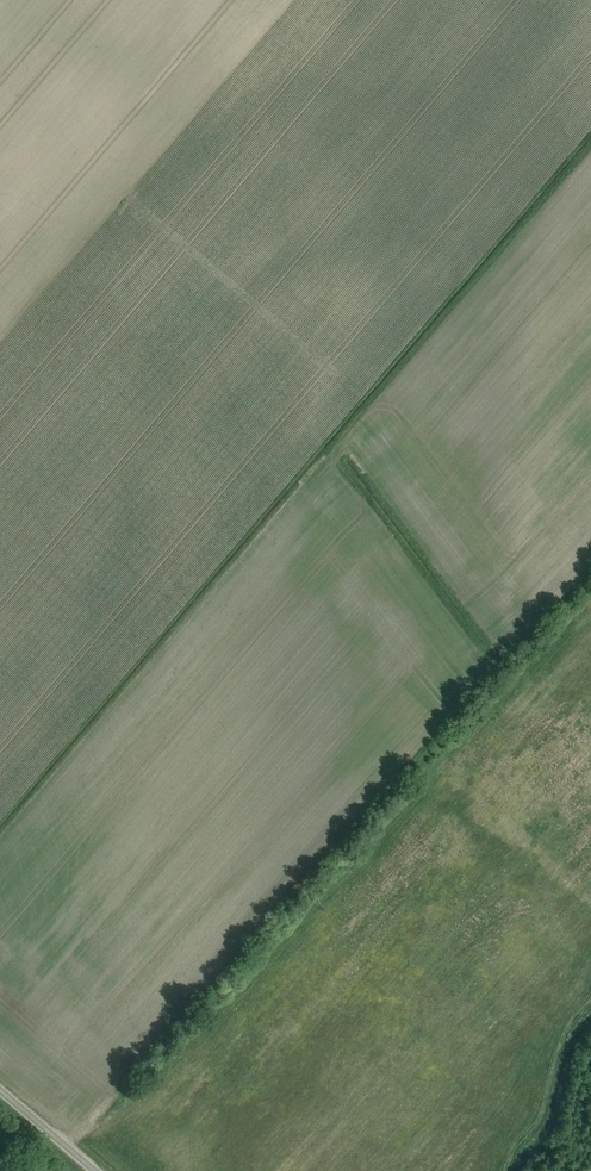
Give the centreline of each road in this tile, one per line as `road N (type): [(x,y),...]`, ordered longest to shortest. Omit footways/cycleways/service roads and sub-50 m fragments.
road 1 (unclassified): [(95,1170),(0,1090)]

